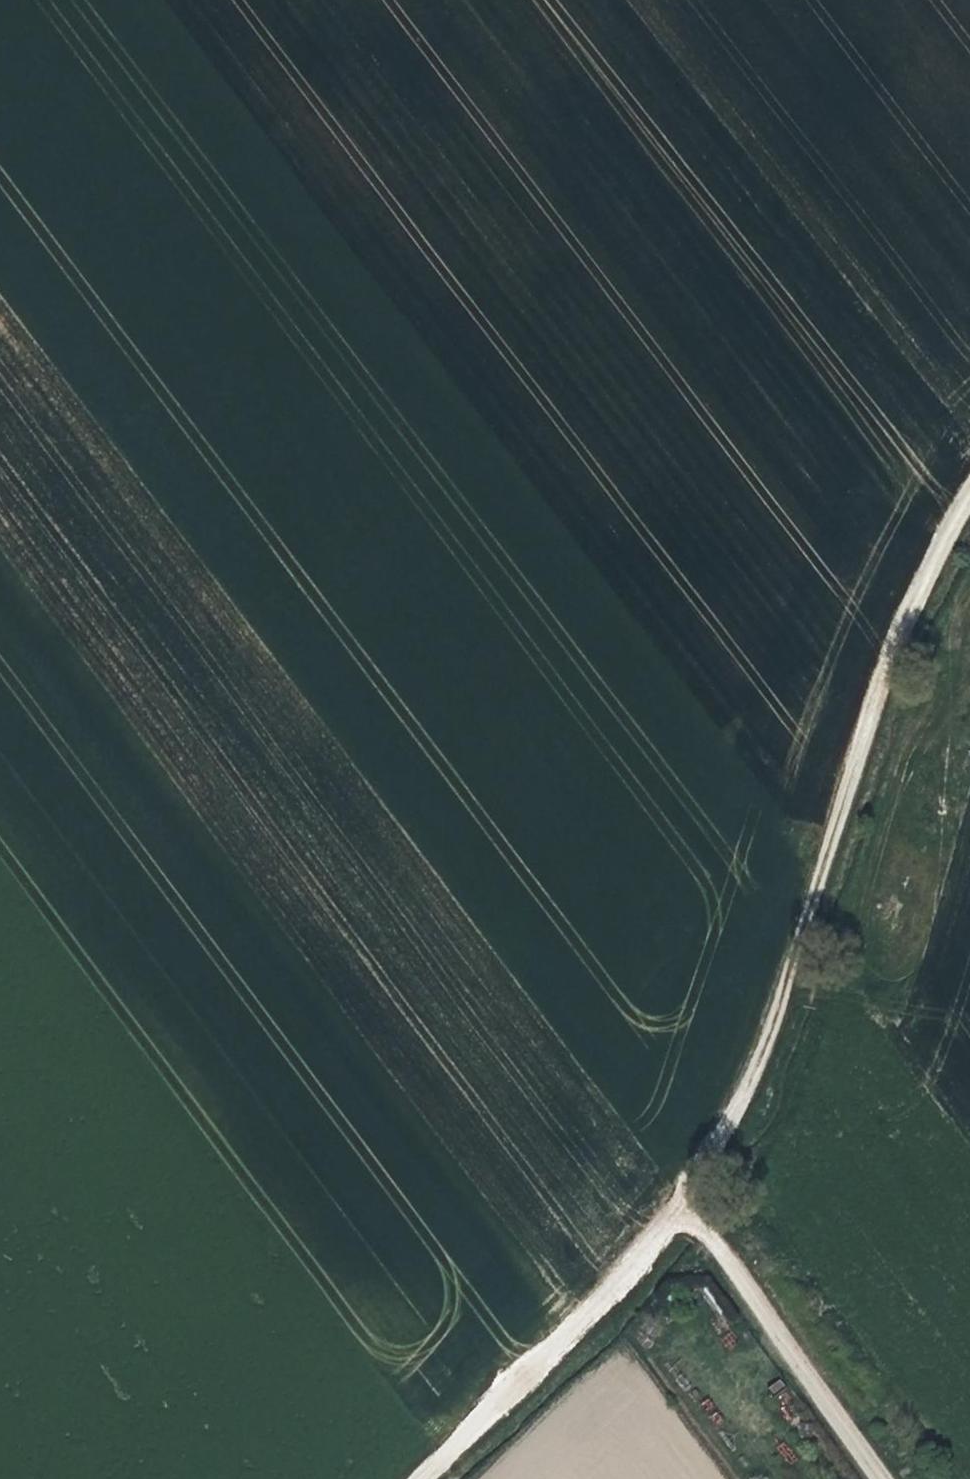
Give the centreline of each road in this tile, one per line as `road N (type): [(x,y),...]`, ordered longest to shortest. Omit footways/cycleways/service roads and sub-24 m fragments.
road 1 (track): [(674,1209),(746,1093),(893,643),(969,495)]
road 2 (track): [(421,1478),(582,1334),(674,1209),(721,1238),(897,1478)]

